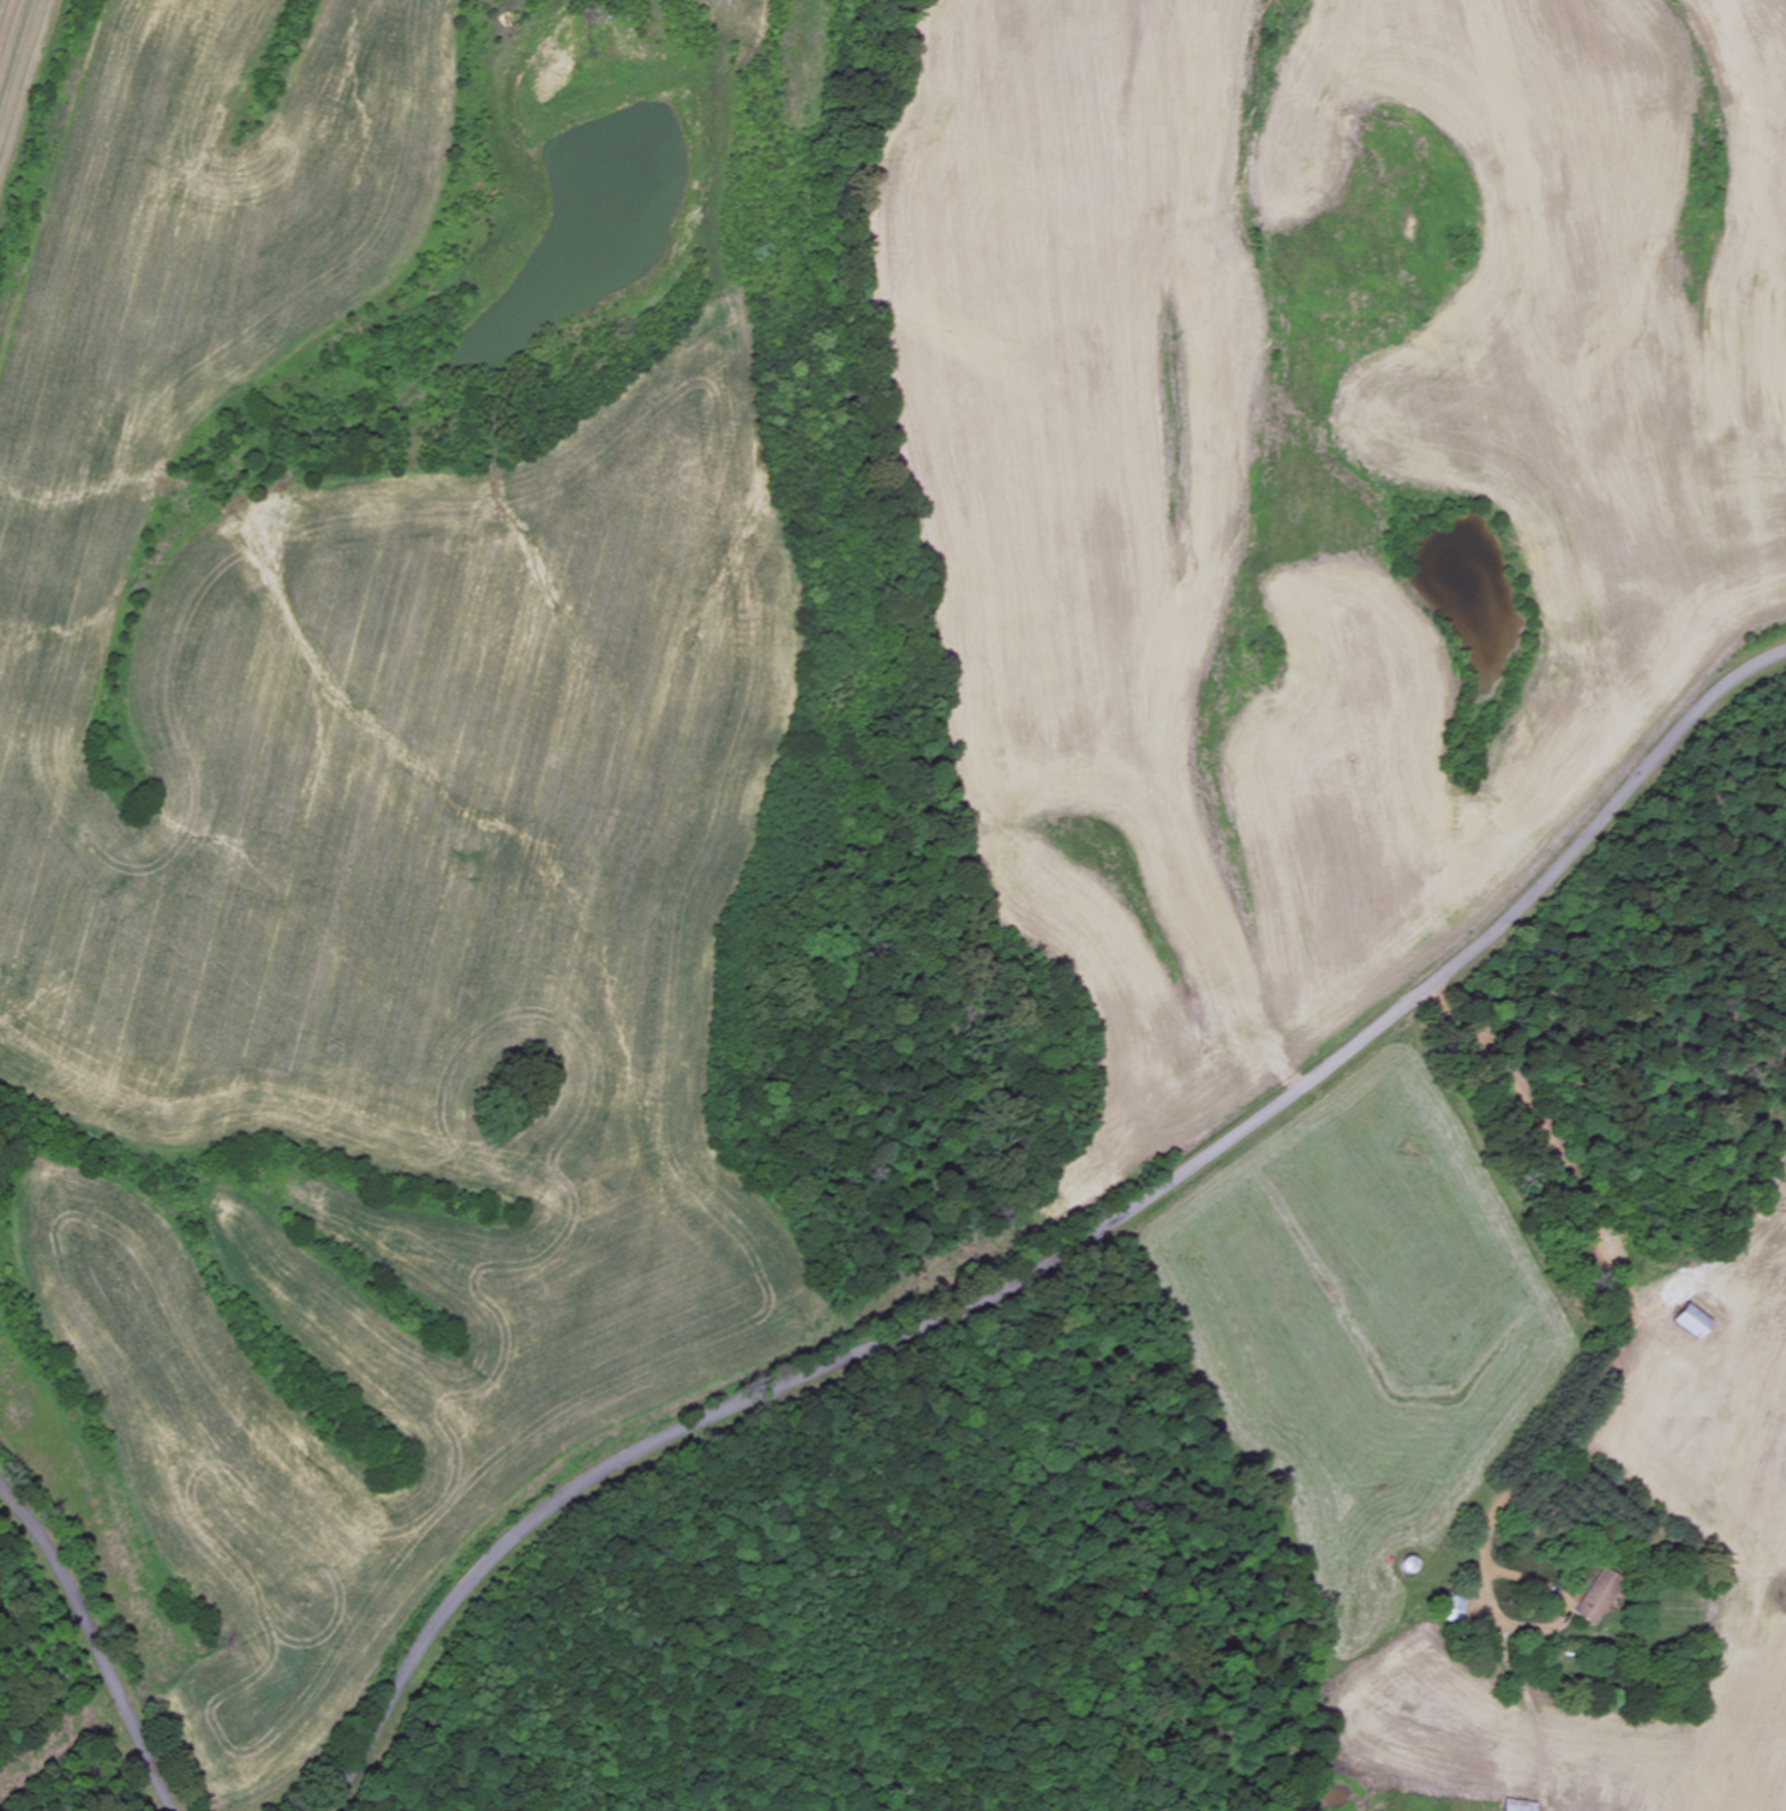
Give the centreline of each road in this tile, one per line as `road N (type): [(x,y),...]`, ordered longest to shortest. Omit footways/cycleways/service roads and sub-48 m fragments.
road 1 (residential): [(539,1512),(617,1456),(703,1414),(1002,1291),(1275,1105),(1416,991)]
road 2 (residential): [(1416,991),(1484,1015),(1550,1104),(1643,1313),(1599,1377),(1522,1428),(1482,1476),(1464,1533),(1476,1614)]
road 3 (residential): [(1785,649),(1716,688),(1502,921),(1416,991)]
road 4 (residential): [(170,1810),(70,1589),(0,1484)]
road 5 (residential): [(329,1810),(426,1643),(539,1512)]

